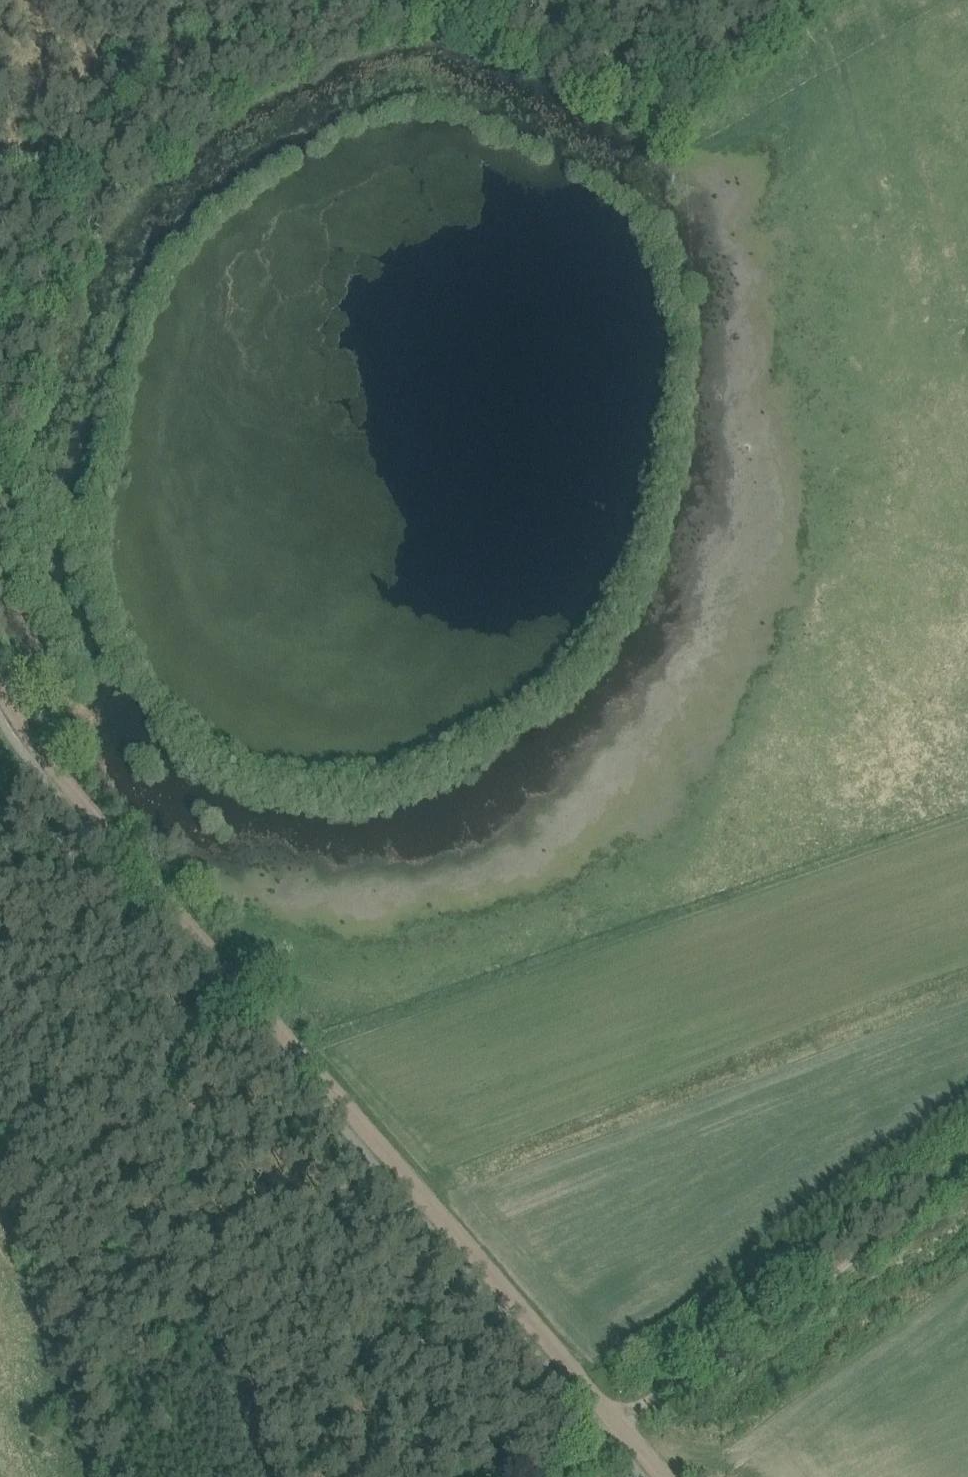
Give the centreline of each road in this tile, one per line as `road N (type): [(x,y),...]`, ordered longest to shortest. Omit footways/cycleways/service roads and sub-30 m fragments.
road 1 (track): [(661,1476),(52,766),(0,682)]
road 2 (track): [(967,1180),(667,1387),(609,1437)]

